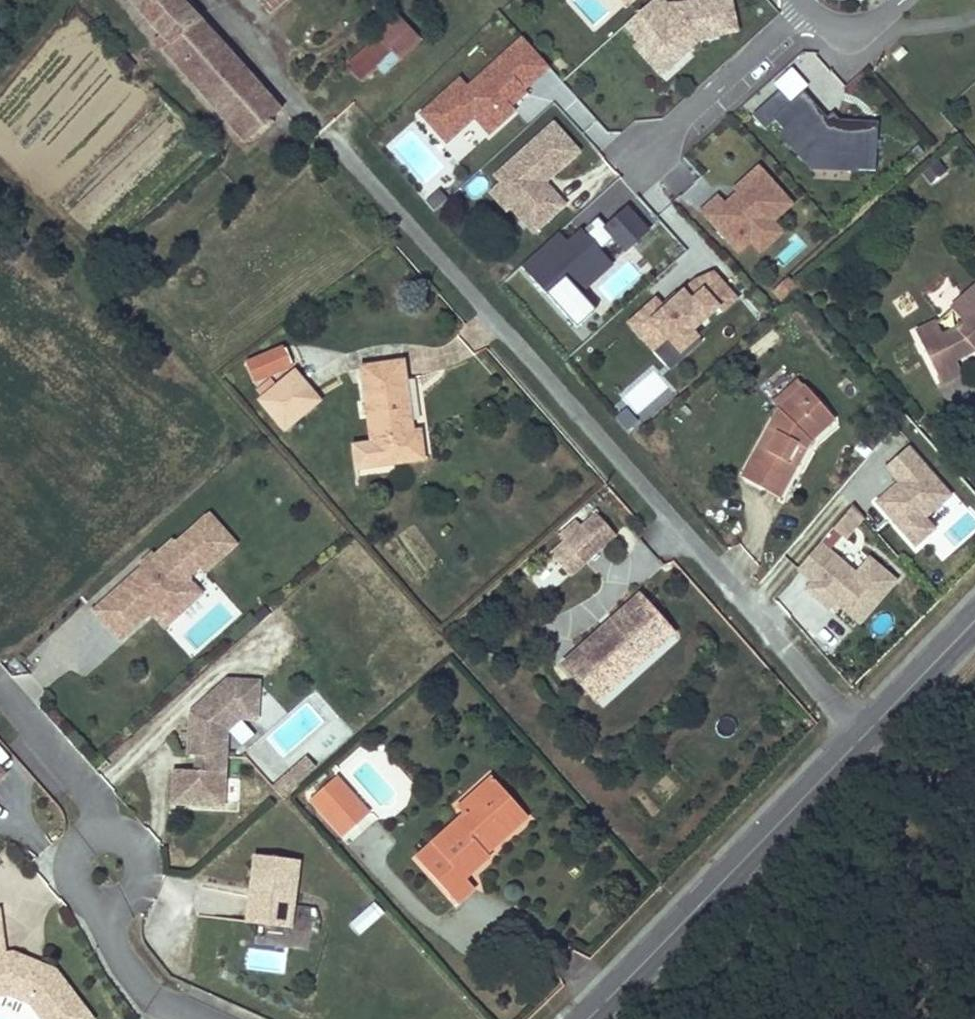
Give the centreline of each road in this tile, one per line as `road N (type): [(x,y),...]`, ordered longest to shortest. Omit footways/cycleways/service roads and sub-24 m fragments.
road 1 (residential): [(858,739),(214,0)]
road 2 (residential): [(0,688),(90,795),(126,946),(154,987),(224,1018)]
road 3 (secondary): [(581,1018),(858,739)]
road 4 (residential): [(800,10),(648,157)]
road 5 (secondary): [(858,739),(974,617)]
road 6 (residential): [(800,10),(822,28),(855,32),(903,0)]

